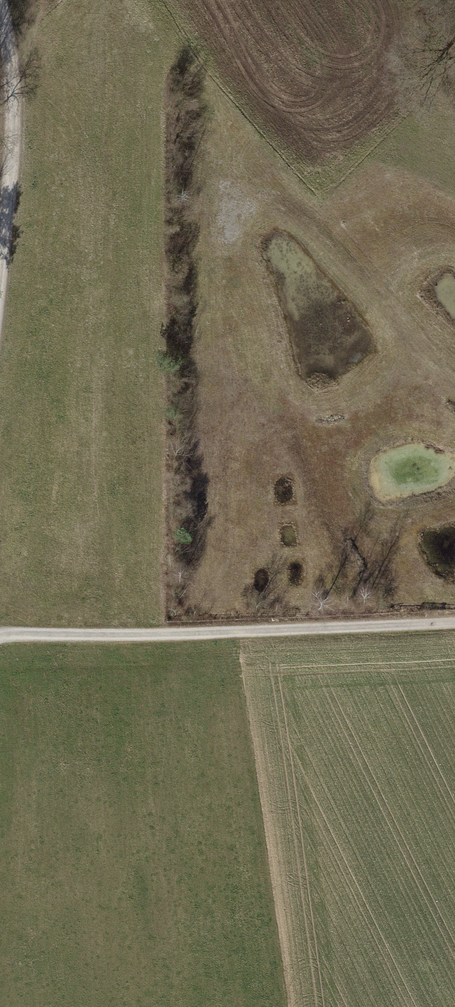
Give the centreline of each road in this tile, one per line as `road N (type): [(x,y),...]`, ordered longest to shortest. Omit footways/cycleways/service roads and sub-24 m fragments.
road 1 (track): [(0,635),(454,622)]
road 2 (track): [(0,268),(14,128),(0,7)]
road 3 (track): [(454,384),(302,212)]

